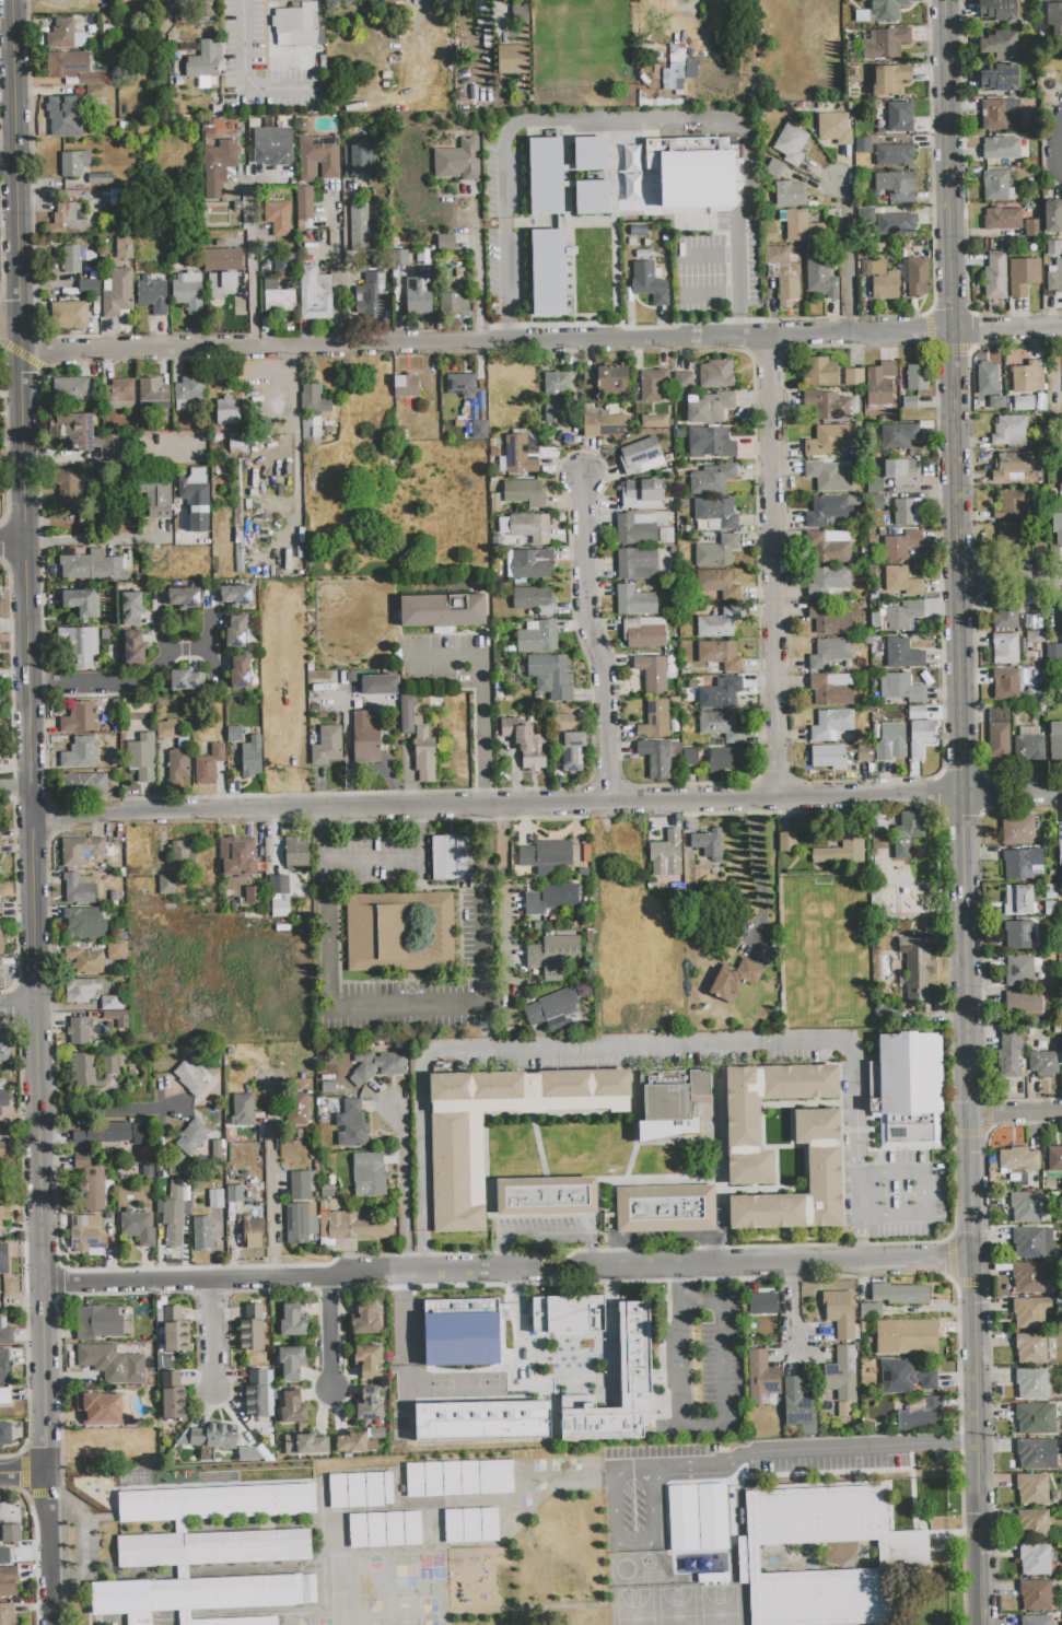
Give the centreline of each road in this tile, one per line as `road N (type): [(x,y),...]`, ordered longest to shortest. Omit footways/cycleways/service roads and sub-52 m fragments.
road 1 (tertiary): [(982,1624),(949,0)]
road 2 (residential): [(49,1471),(12,0)]
road 3 (residential): [(20,340),(39,351),(1061,329)]
road 4 (residential): [(32,818),(1061,794)]
road 5 (residential): [(45,1282),(973,1259)]
road 6 (residential): [(783,799),(767,338)]
road 7 (residential): [(610,804),(606,673),(585,608),(582,479)]
road 8 (residential): [(267,1082),(272,1278)]
road 9 (residential): [(28,686),(136,683),(168,652),(209,650)]
road 10 (residential): [(410,1273),(407,1129),(396,1108)]
road 11 (residential): [(851,335),(837,180)]
road 12 (residential): [(49,1471),(52,1624)]
road 13 (residential): [(243,0),(252,84),(315,89)]
road 14 (residential): [(42,1104),(186,1103)]

